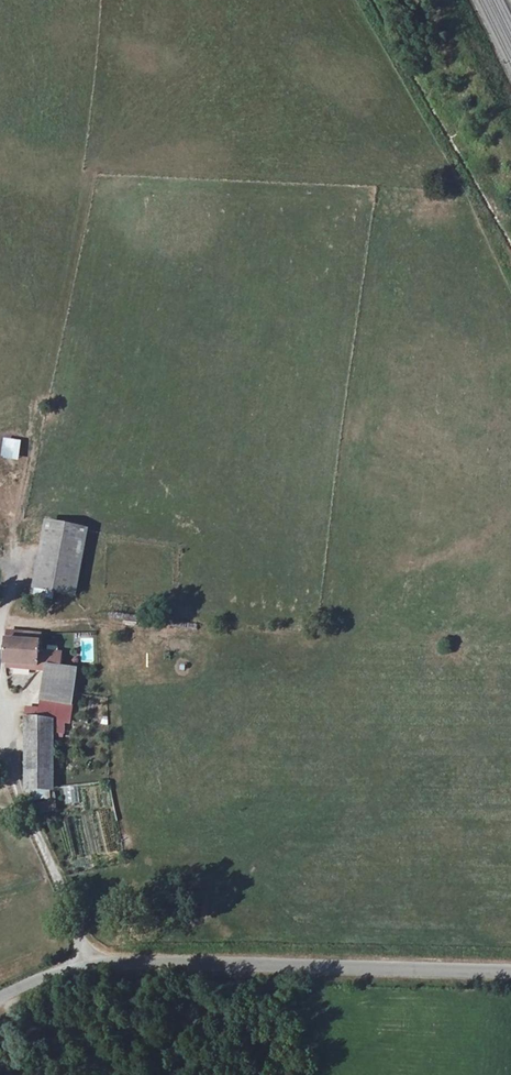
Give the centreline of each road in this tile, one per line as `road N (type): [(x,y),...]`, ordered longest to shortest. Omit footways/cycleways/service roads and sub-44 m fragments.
road 1 (unclassified): [(92,961),(510,971)]
road 2 (residential): [(0,684),(19,789),(92,961)]

